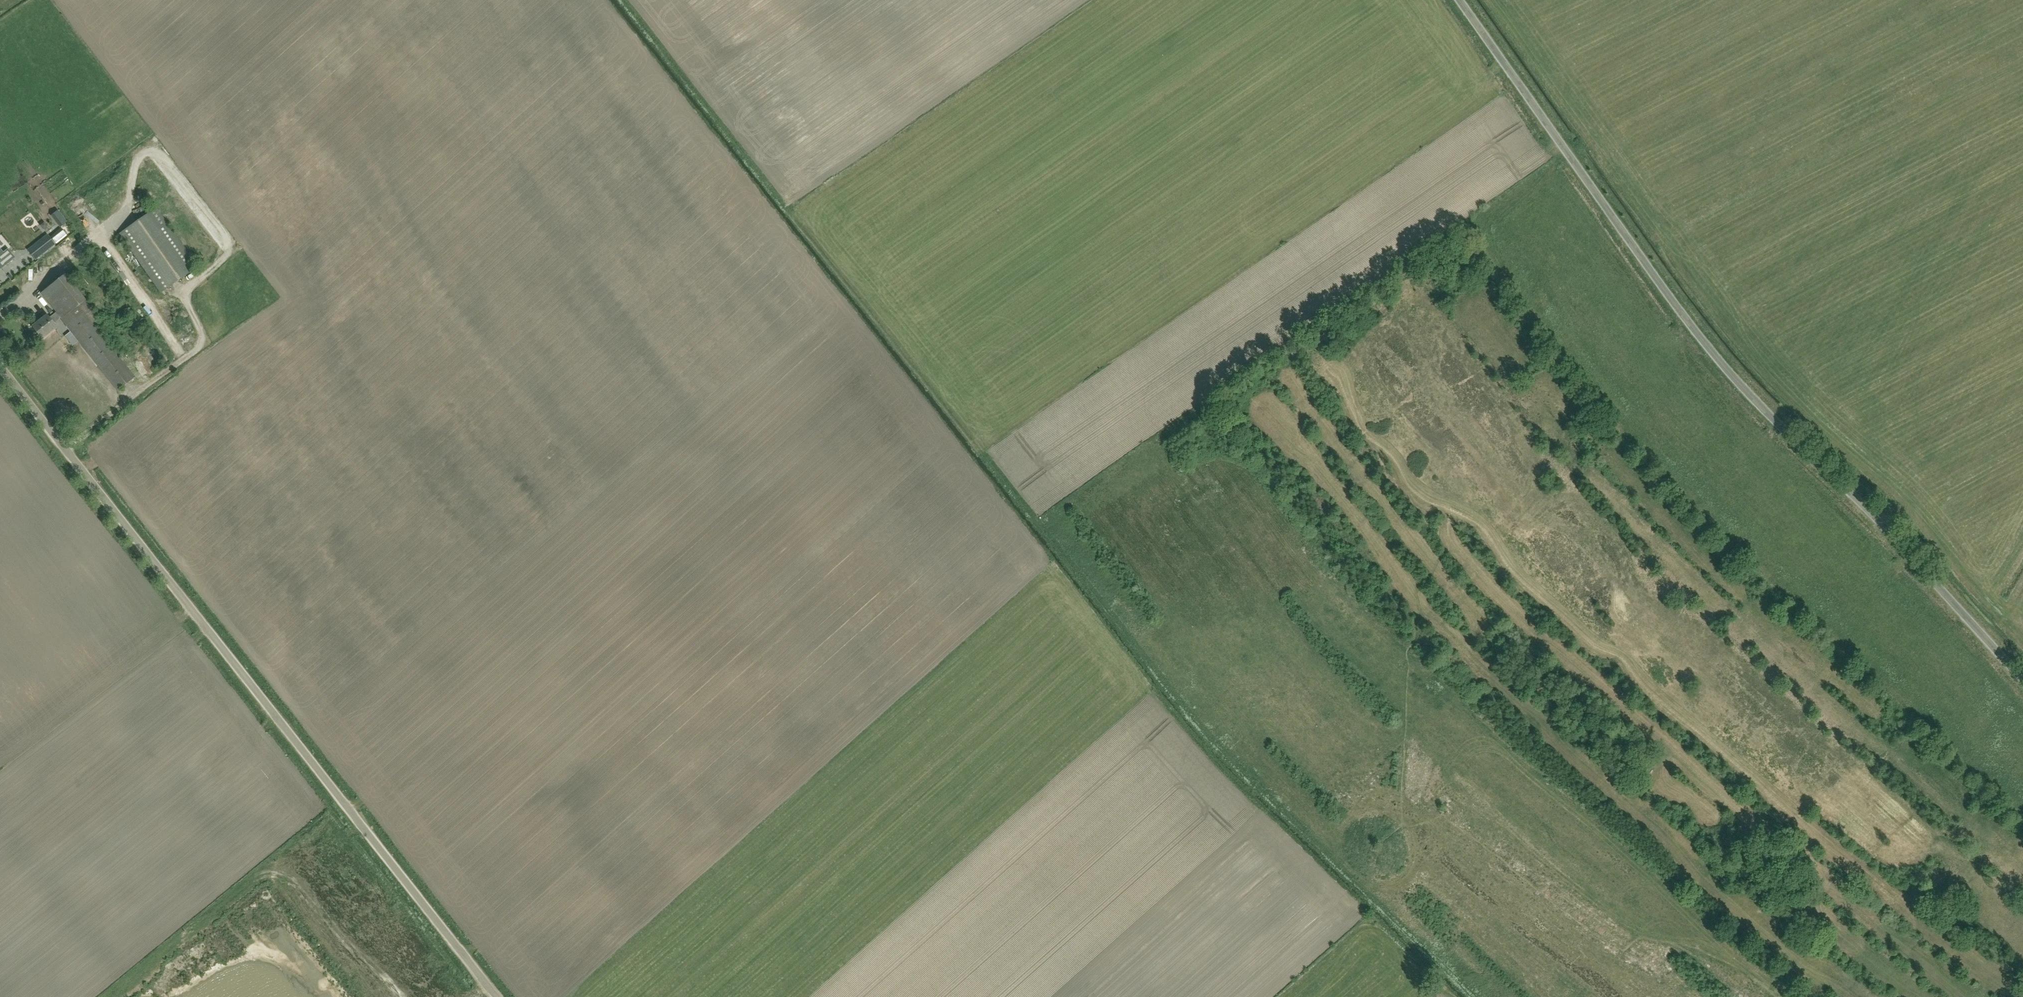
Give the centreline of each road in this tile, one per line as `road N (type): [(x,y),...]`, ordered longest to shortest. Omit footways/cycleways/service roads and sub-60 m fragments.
road 1 (unclassified): [(2022,681),(1720,361),(1459,0)]
road 2 (unclassified): [(496,996),(0,366)]

